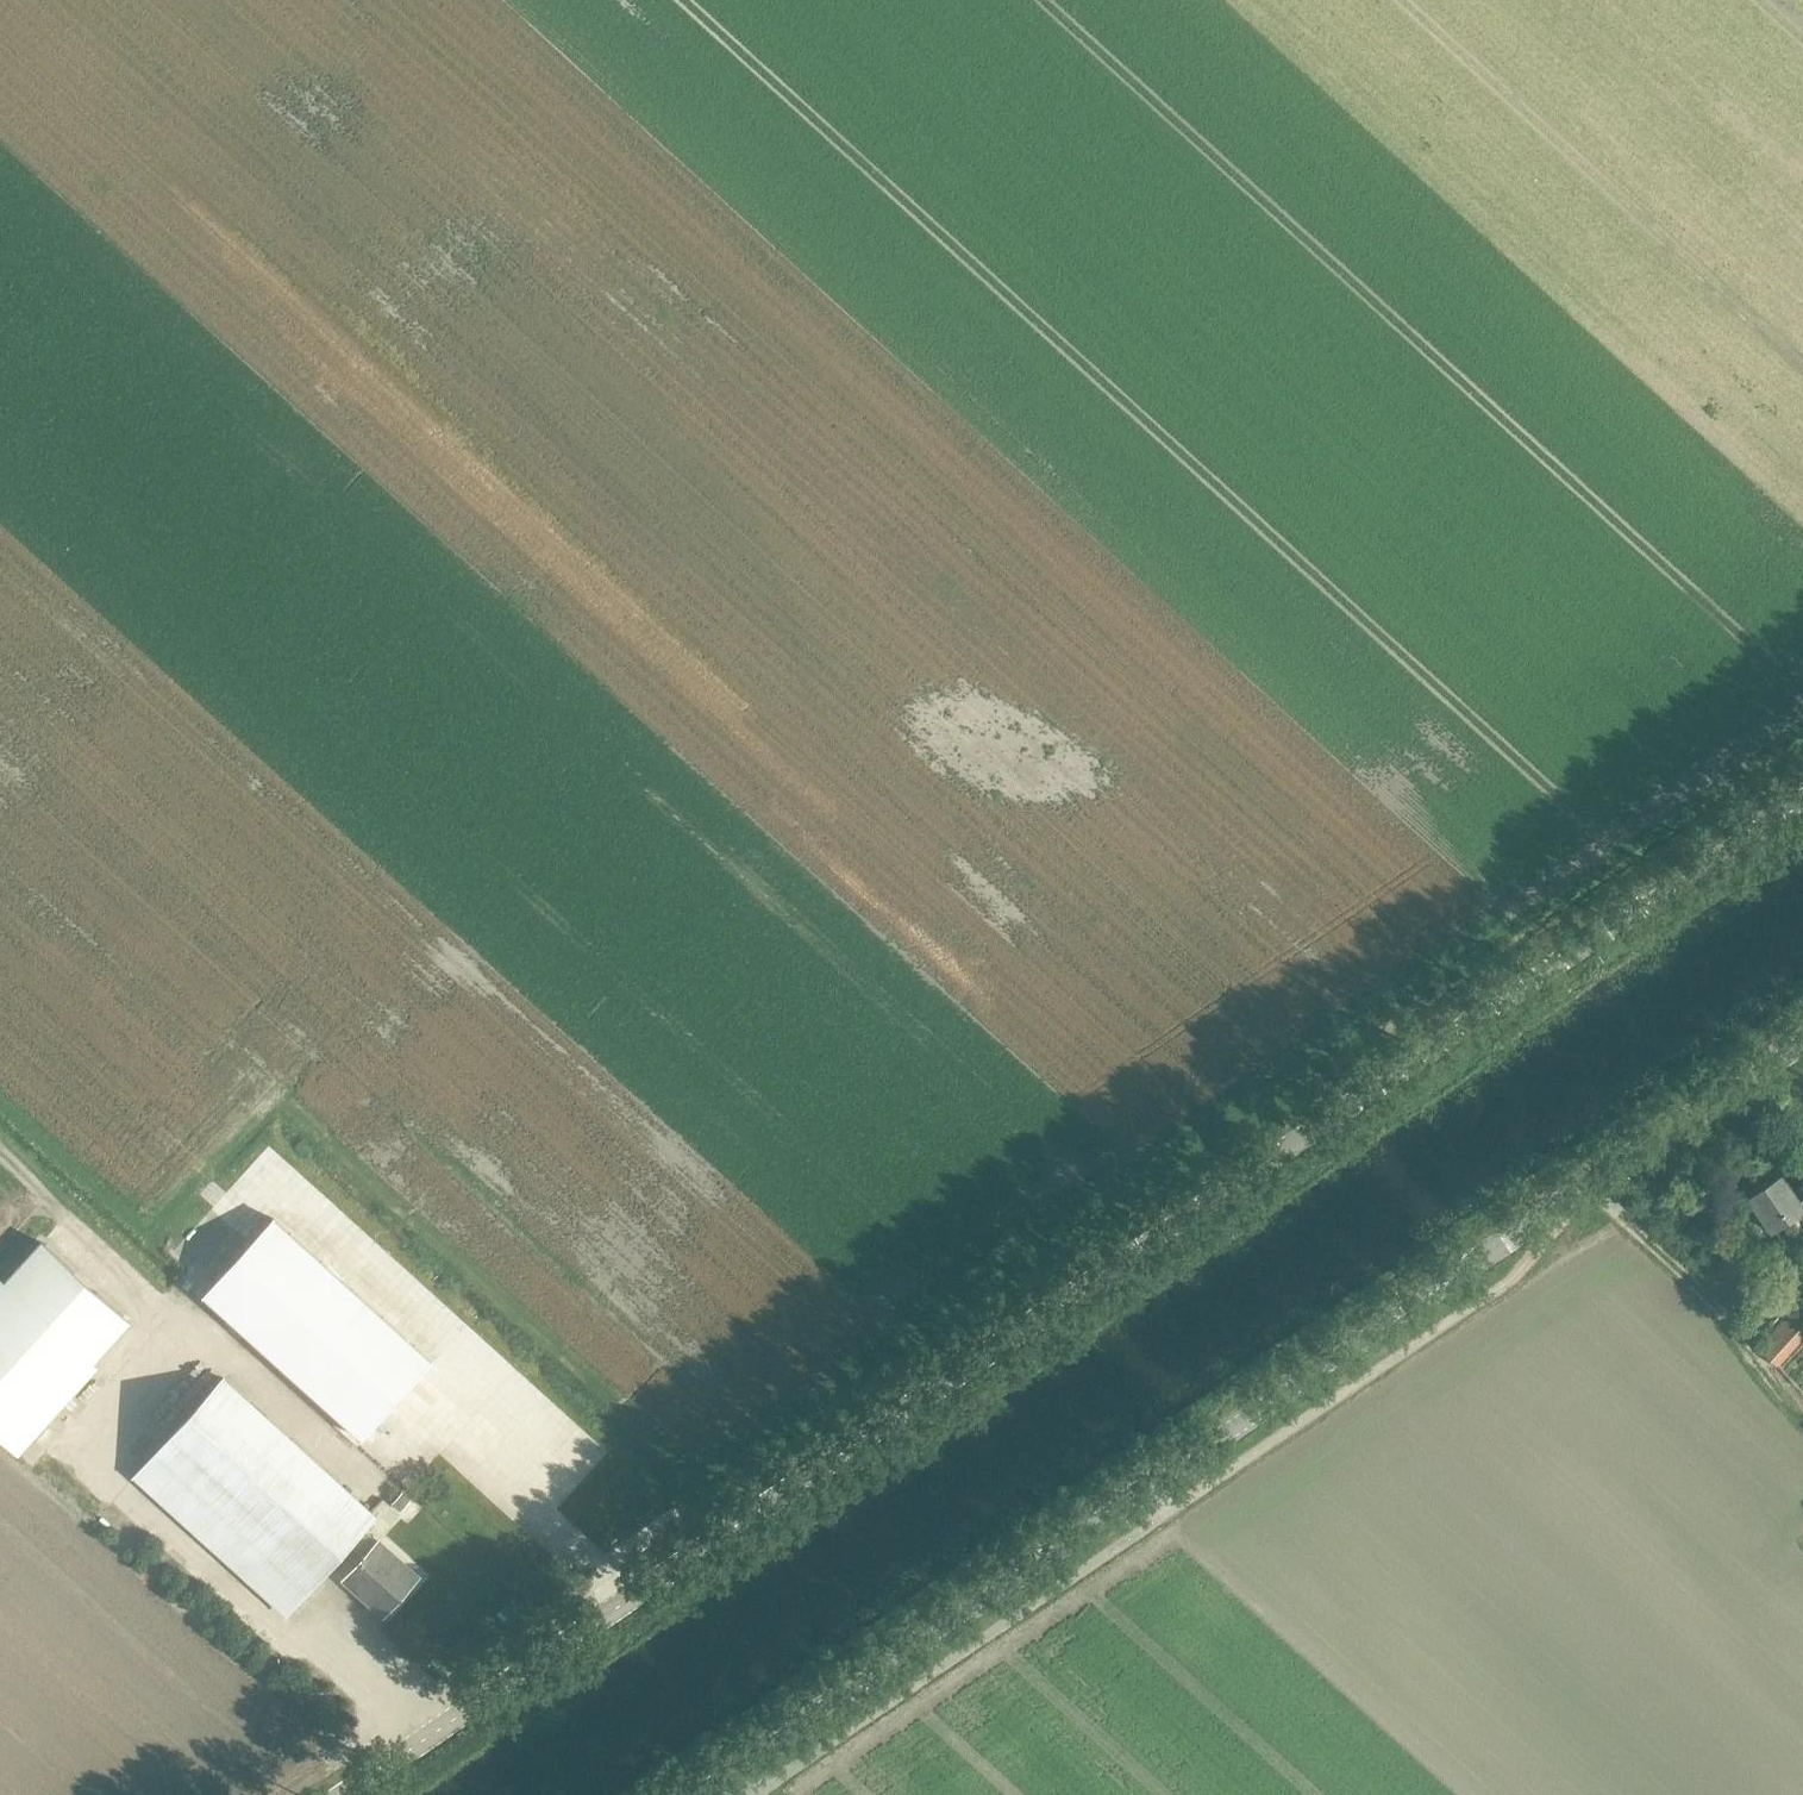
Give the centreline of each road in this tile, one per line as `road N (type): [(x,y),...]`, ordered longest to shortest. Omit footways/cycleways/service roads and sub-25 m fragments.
road 1 (tertiary): [(342,1794),(1802,797)]
road 2 (secondary): [(699,1794),(1802,1041)]
road 3 (track): [(1802,1417),(1718,1307),(1594,1183)]

